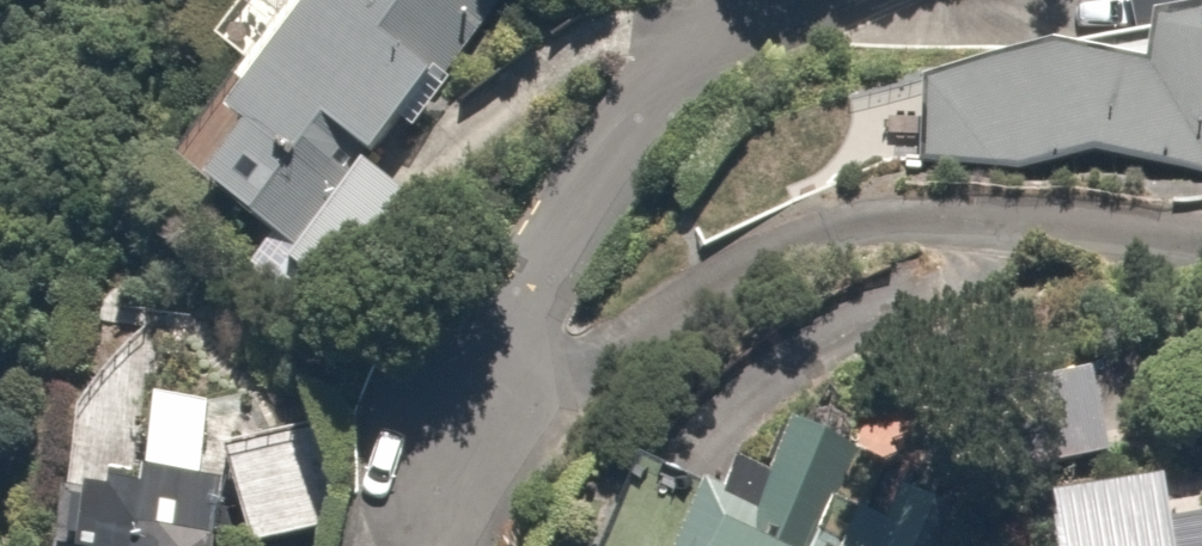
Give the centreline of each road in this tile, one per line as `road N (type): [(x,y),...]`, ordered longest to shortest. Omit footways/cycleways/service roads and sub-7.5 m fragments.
road 1 (residential): [(445,397),(486,397),(779,246),(834,226),(1004,219),(1201,240)]
road 2 (residential): [(445,397),(631,125),(709,44),(774,0)]

